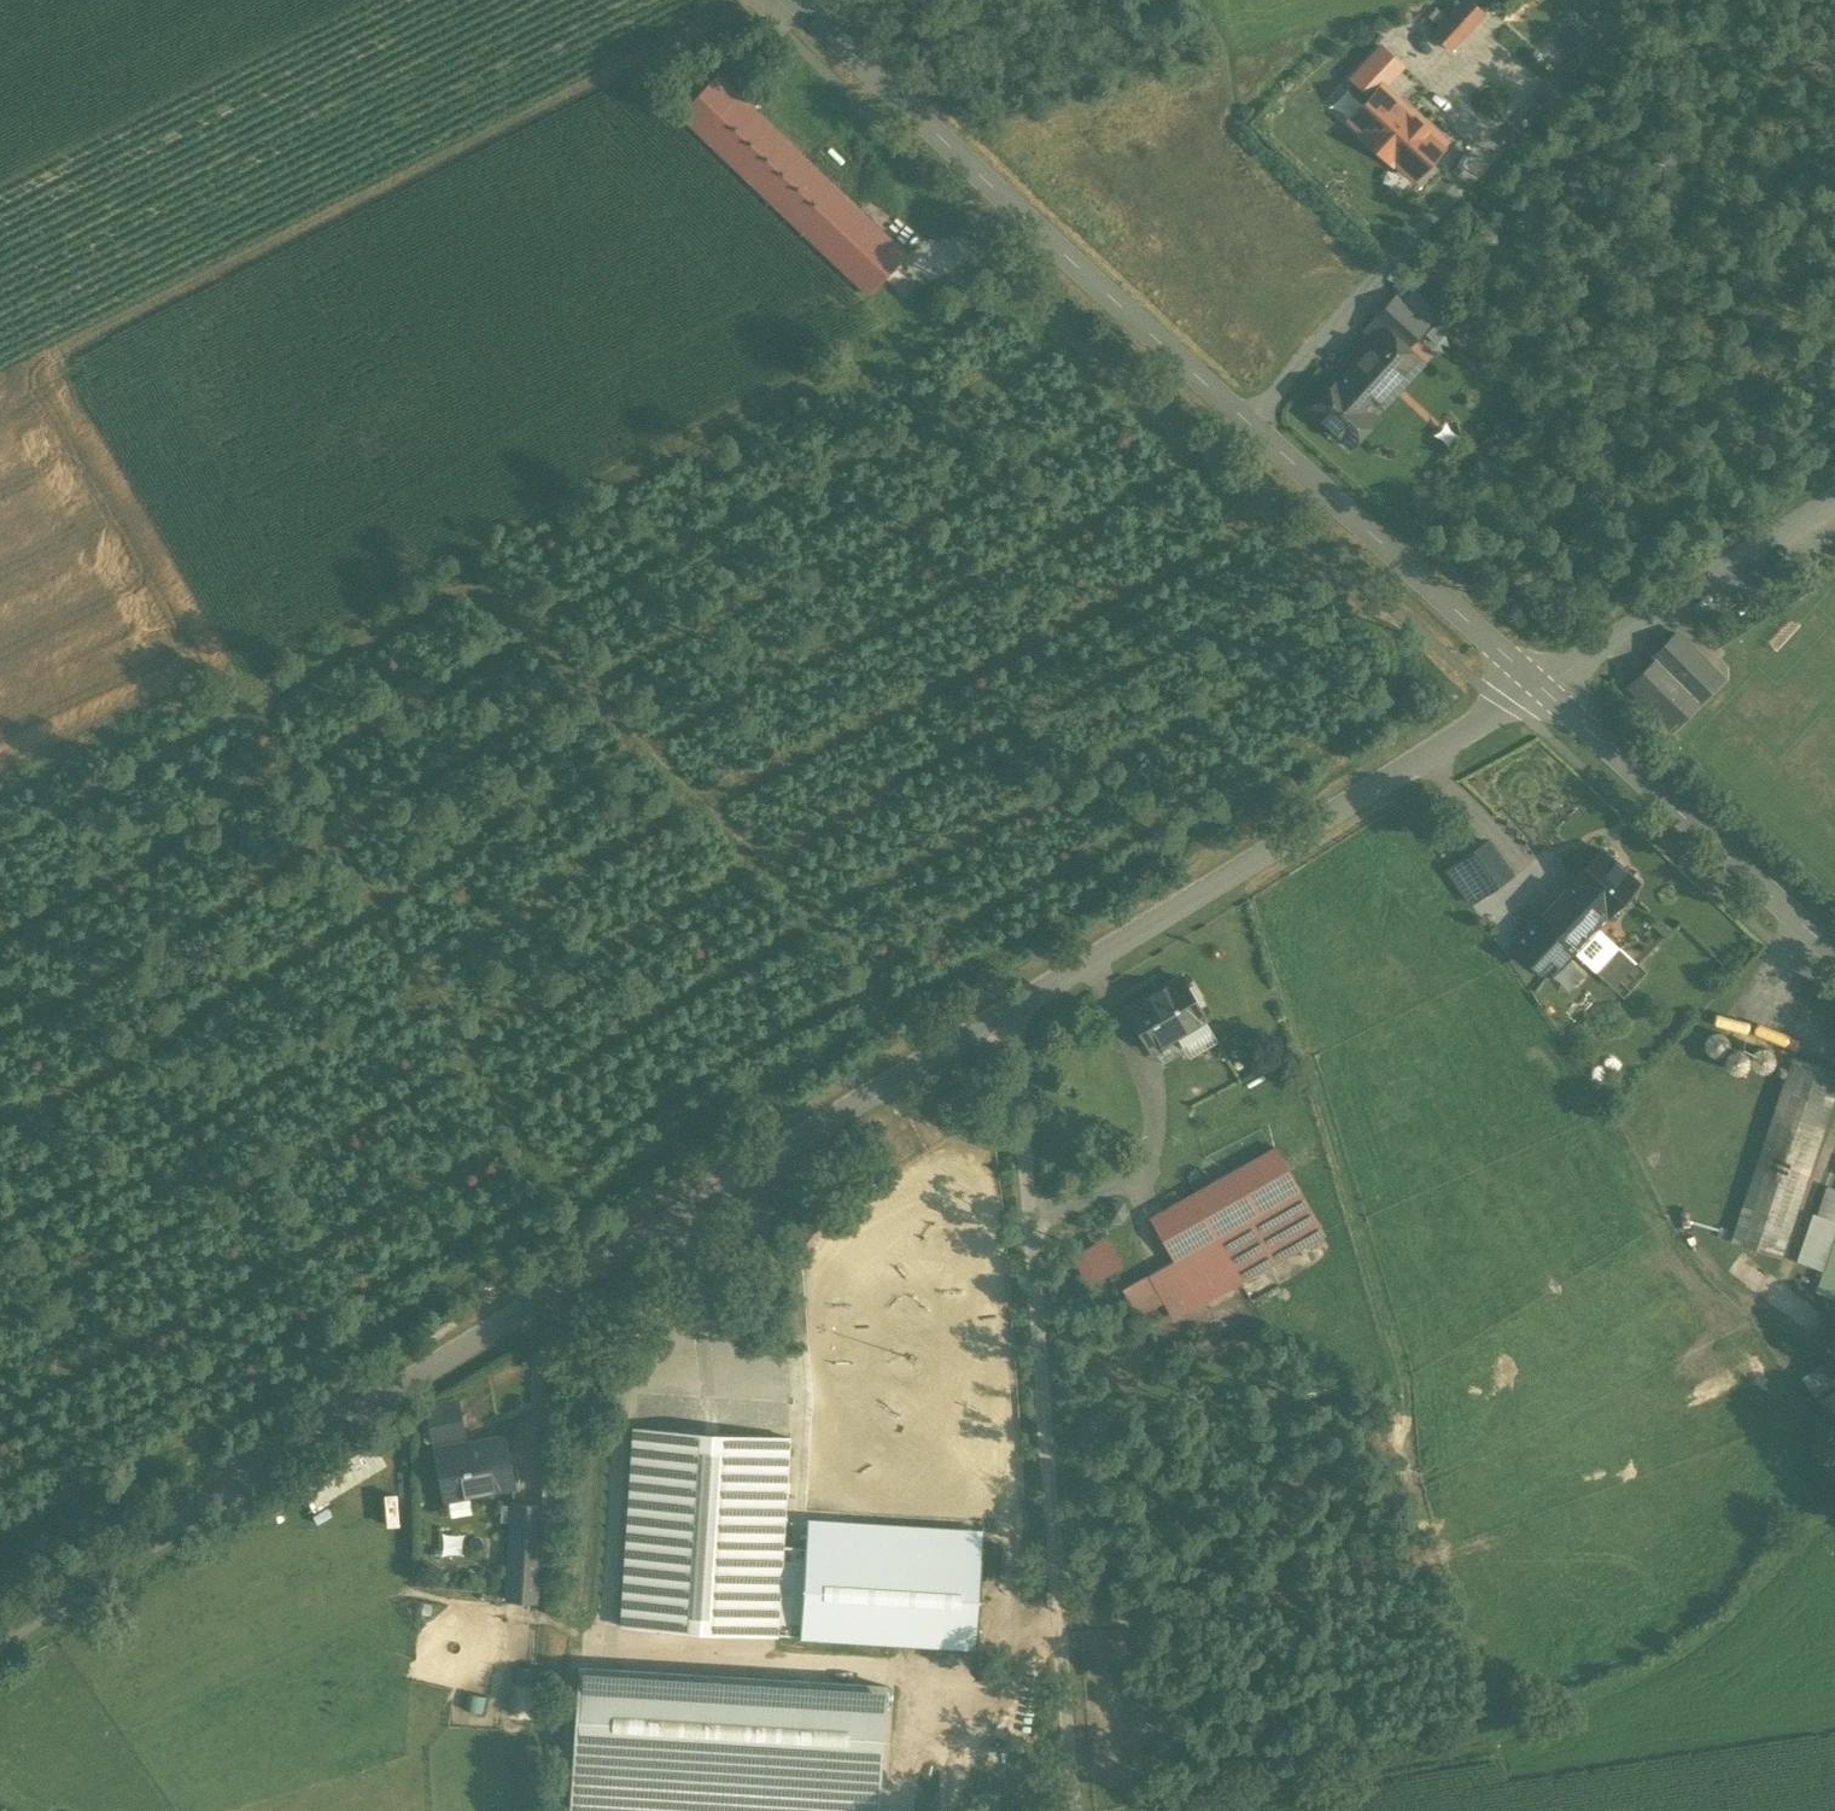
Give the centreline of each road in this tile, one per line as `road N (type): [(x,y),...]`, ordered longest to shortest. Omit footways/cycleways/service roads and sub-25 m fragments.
road 1 (unclassified): [(1014,1013),(0,1640)]
road 2 (tertiary): [(1537,685),(796,0)]
road 3 (unclassified): [(1078,1810),(1014,1013)]
road 4 (unclassified): [(1537,685),(1014,1013)]
road 5 (tertiary): [(1834,955),(1537,685)]
road 6 (unclassified): [(1834,496),(1537,685)]

